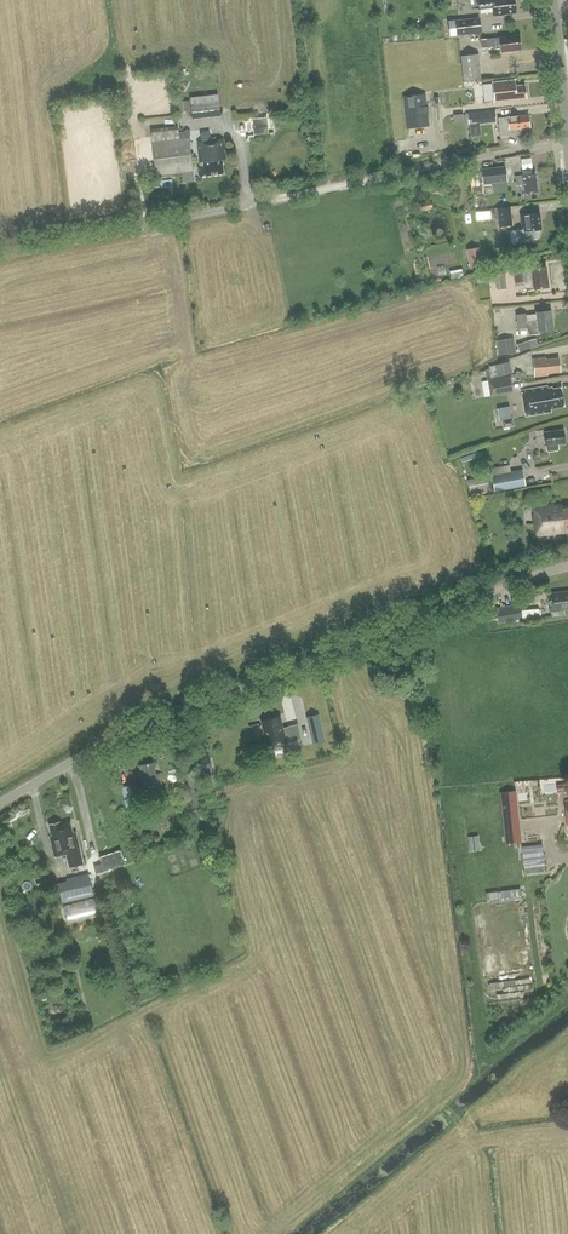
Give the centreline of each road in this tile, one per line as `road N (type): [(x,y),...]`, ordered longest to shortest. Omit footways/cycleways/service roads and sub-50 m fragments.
road 1 (tertiary): [(0,802),(101,744),(567,566)]
road 2 (track): [(139,226),(479,157),(567,148)]
road 3 (secondary): [(567,132),(553,0)]

